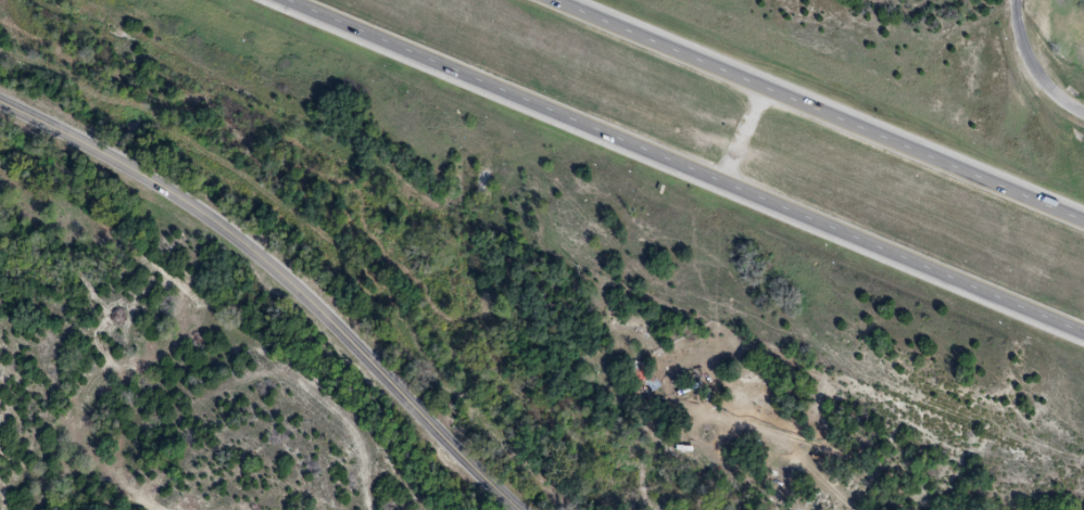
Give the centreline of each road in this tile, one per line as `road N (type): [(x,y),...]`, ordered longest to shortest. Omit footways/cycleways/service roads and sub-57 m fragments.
road 1 (motorway): [(278,0),(1083,334)]
road 2 (tertiary): [(0,101),(141,173),(231,232),(522,509)]
road 3 (motorway): [(1083,216),(560,0)]
road 4 (residential): [(1011,0),(1021,43),(1043,80),(1083,115)]

